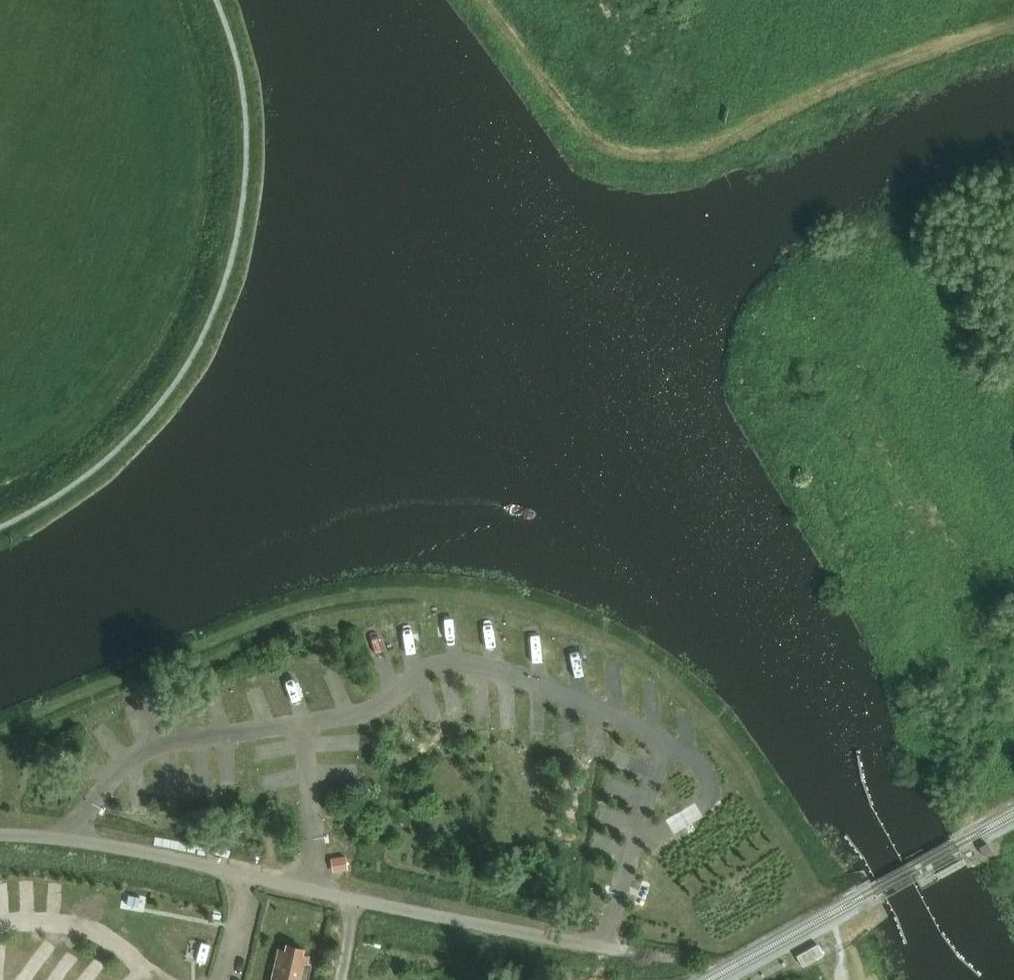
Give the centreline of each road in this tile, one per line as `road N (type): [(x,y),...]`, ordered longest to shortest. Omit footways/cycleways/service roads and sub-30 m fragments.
road 1 (unclassified): [(0,835),(98,846),(671,961)]

